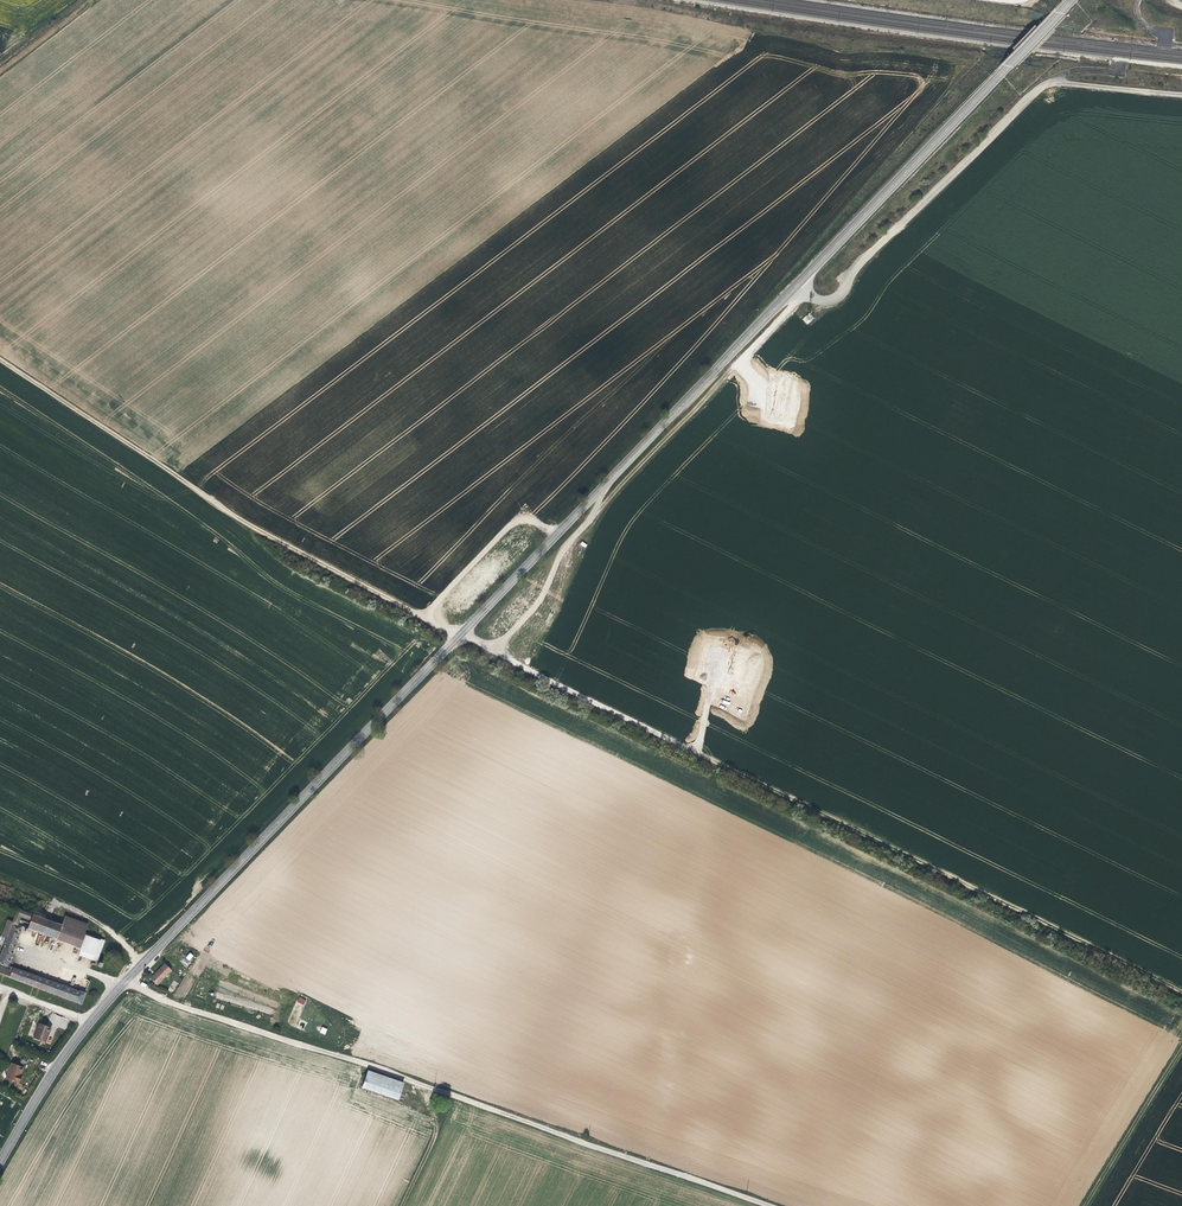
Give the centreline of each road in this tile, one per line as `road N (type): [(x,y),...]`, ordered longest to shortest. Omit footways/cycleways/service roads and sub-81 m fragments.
road 1 (secondary): [(0,1162),(68,1049),(124,983),(1071,0)]
road 2 (track): [(493,649),(1181,995)]
road 3 (track): [(124,983),(766,1205)]
road 4 (track): [(0,363),(219,506),(422,617)]
road 5 (track): [(1181,96),(1056,84),(1038,90),(862,262),(840,295),(820,299),(795,287)]
road 6 (track): [(1181,1052),(1087,1205)]
road 7 (track): [(420,1084),(436,1136),(402,1205)]
road 8 (track): [(92,0),(0,76)]

